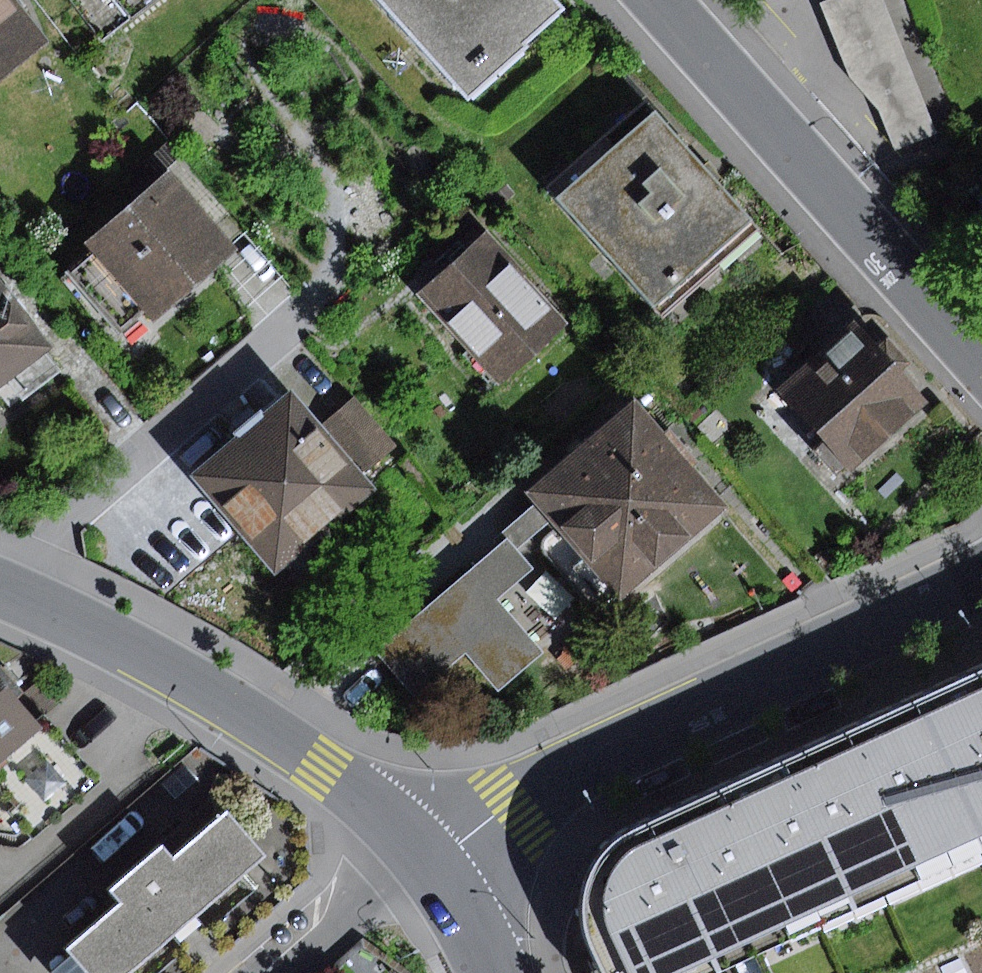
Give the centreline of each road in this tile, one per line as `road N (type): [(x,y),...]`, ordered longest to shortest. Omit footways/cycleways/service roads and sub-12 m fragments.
road 1 (residential): [(981,579),(592,764),(436,859)]
road 2 (residential): [(436,859),(386,812),(202,692),(0,590)]
road 3 (residential): [(656,0),(981,361)]
road 4 (residential): [(436,859),(287,972)]
road 5 (residential): [(502,972),(436,859)]

